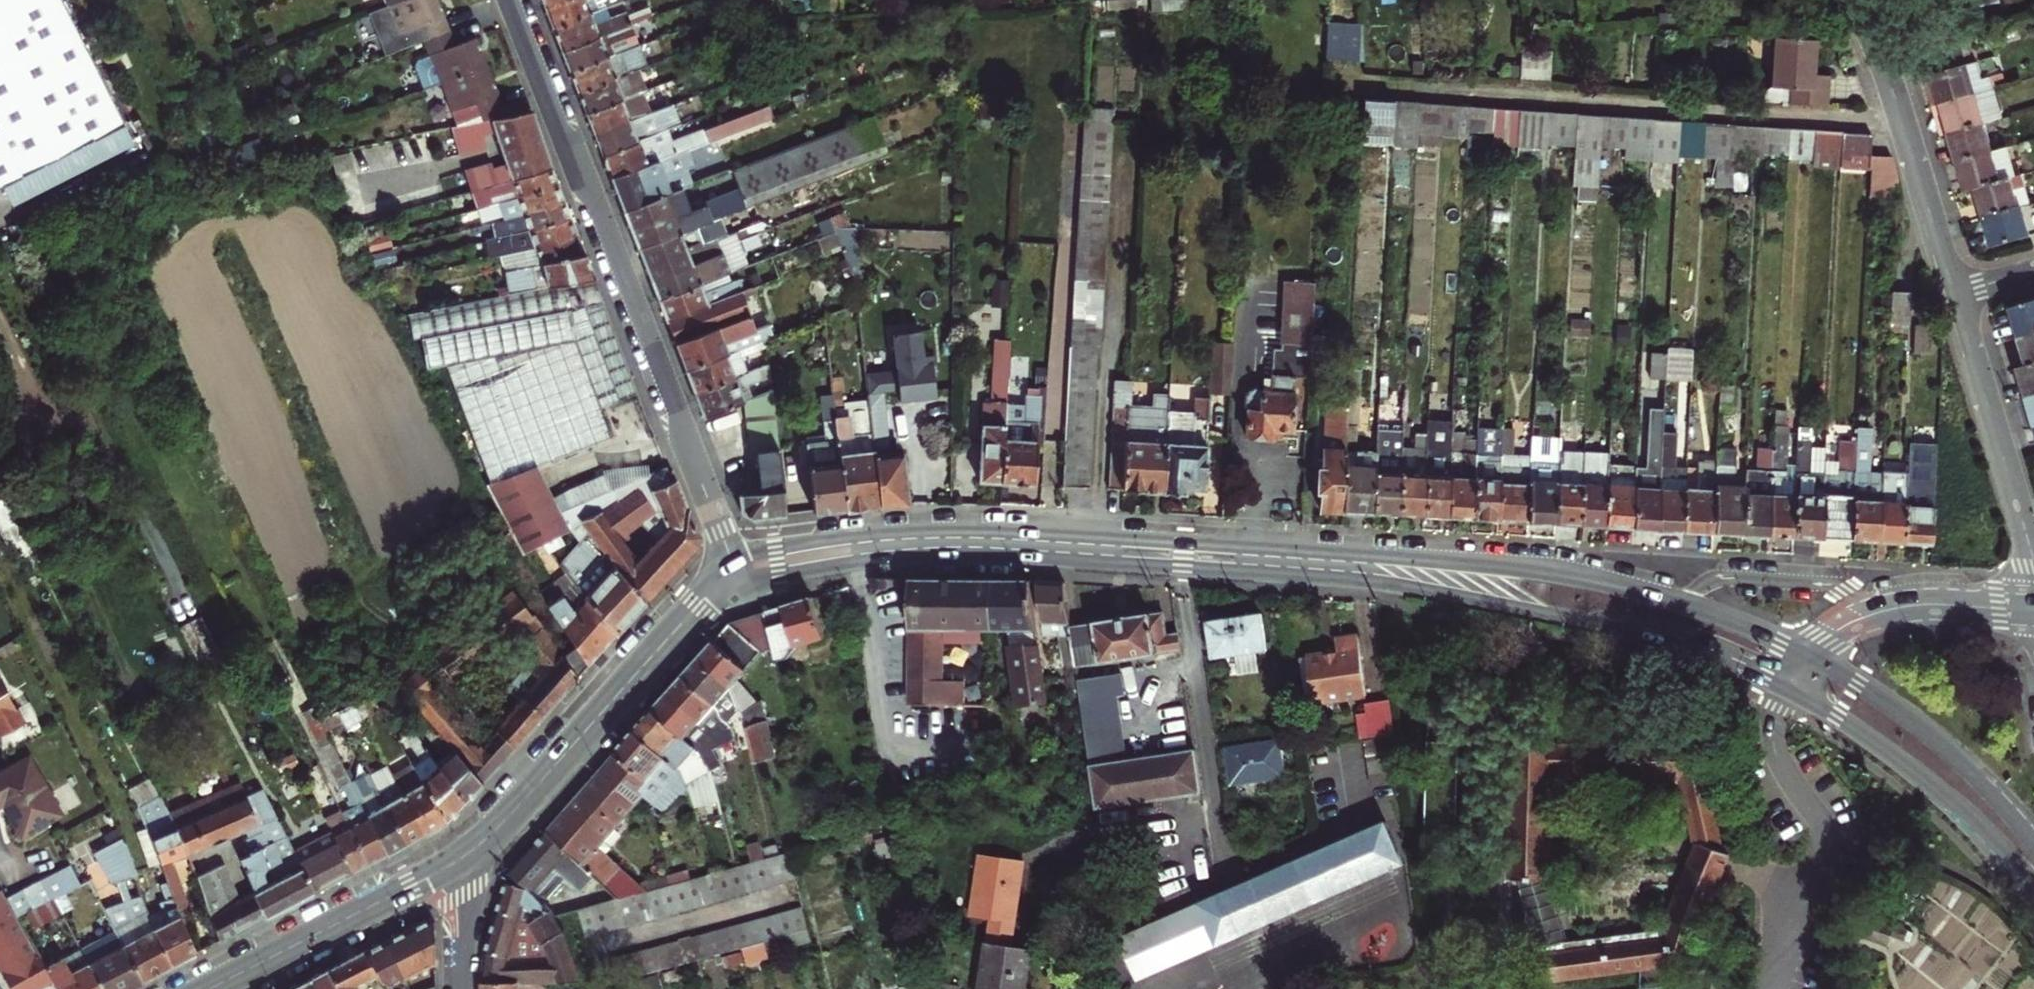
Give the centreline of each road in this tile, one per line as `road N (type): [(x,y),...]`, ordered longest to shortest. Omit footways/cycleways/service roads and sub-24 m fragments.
road 1 (tertiary): [(1810,656),(1714,612),(1535,568),(980,530),(822,540),(735,565)]
road 2 (tertiary): [(743,586),(839,564),(951,554),(1346,580),(1628,632),(1790,688)]
road 3 (residential): [(735,565),(514,0)]
road 4 (tertiary): [(1790,688),(1940,791),(2033,887)]
road 5 (residential): [(1953,293),(1857,0)]
road 6 (tertiary): [(2033,843),(1911,719),(1810,656)]
road 7 (tertiary): [(467,855),(209,988)]
road 8 (residential): [(2033,564),(1953,293)]
road 9 (tertiary): [(653,653),(467,855)]
road 10 (residential): [(2033,609),(1903,606),(1845,629),(1810,656)]
road 11 (residential): [(465,988),(467,855)]
road 12 (tertiary): [(735,565),(653,653)]

